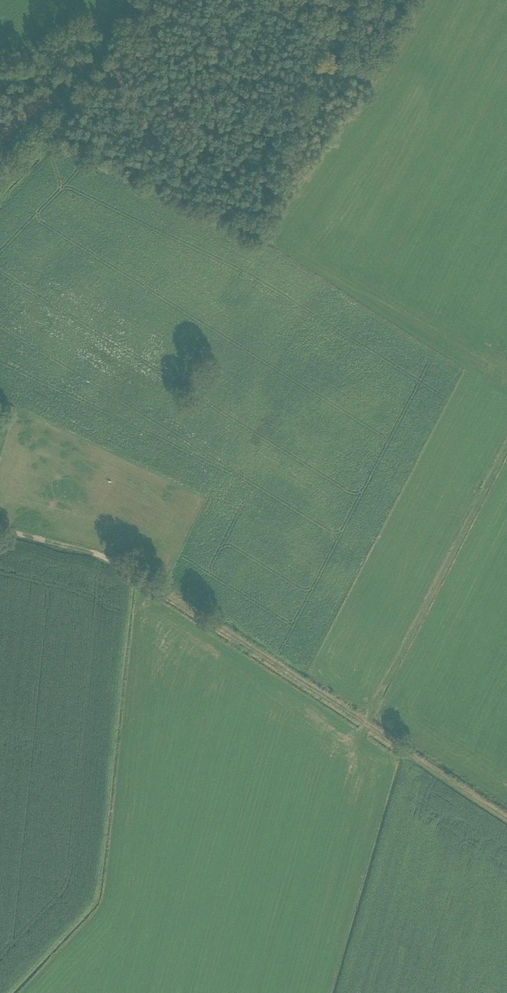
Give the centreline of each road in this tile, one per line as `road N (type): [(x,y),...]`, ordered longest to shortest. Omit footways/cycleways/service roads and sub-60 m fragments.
road 1 (track): [(0,531),(102,558),(506,810)]
road 2 (unclassified): [(0,186),(184,0)]

